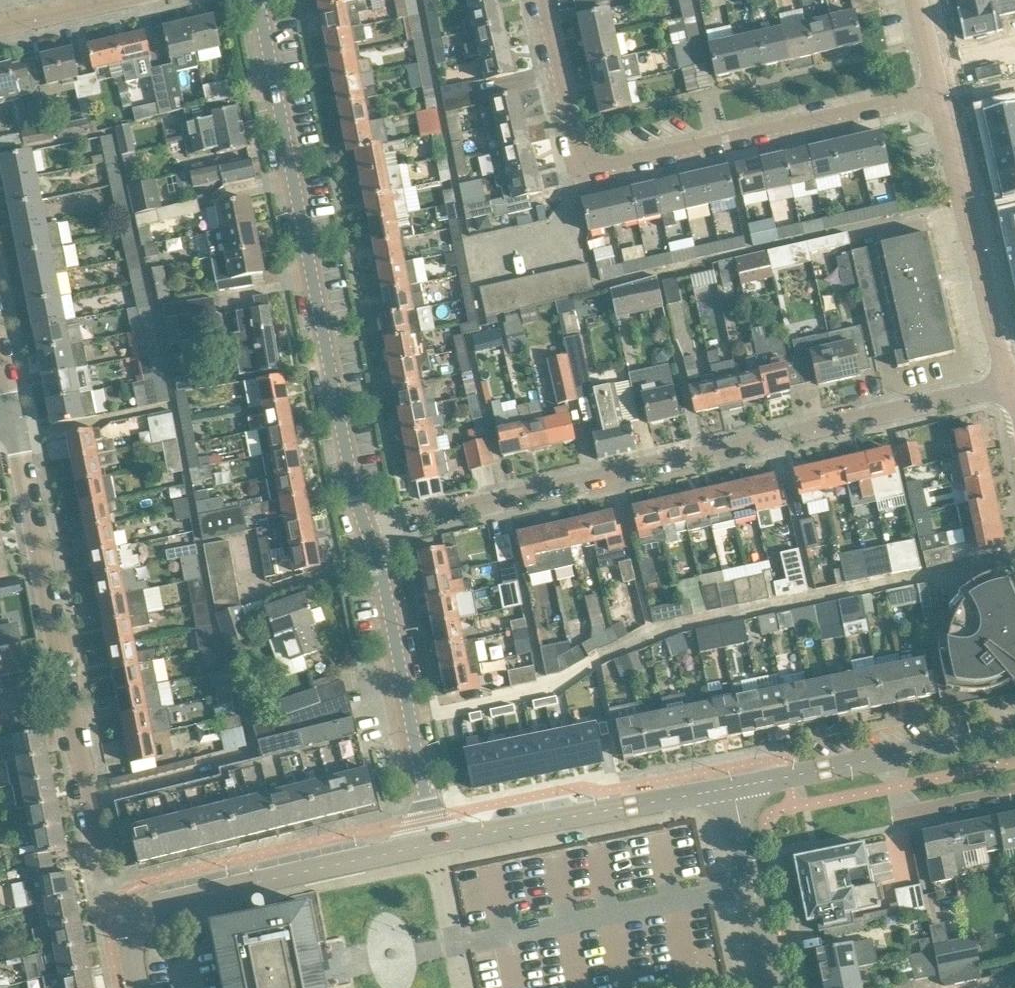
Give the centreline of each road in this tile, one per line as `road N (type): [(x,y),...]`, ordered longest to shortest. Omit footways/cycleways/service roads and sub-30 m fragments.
road 1 (residential): [(365,526),(1010,388)]
road 2 (tertiary): [(365,526),(259,0)]
road 3 (residential): [(938,92),(609,170),(590,168),(578,156),(545,0)]
road 4 (tertiary): [(435,844),(378,556),(365,526)]
road 5 (tertiary): [(137,924),(169,903),(435,844)]
road 6 (residential): [(1010,388),(938,92)]
road 7 (tertiary): [(435,844),(734,788)]
road 8 (residential): [(65,684),(13,422)]
road 9 (residential): [(137,924),(104,876),(65,684)]
road 10 (tertiary): [(772,987),(734,788)]
road 11 (residential): [(734,788),(894,755)]
road 12 (residential): [(894,755),(904,798),(916,811),(1014,790)]
road 13 (residential): [(894,755),(1014,732)]

